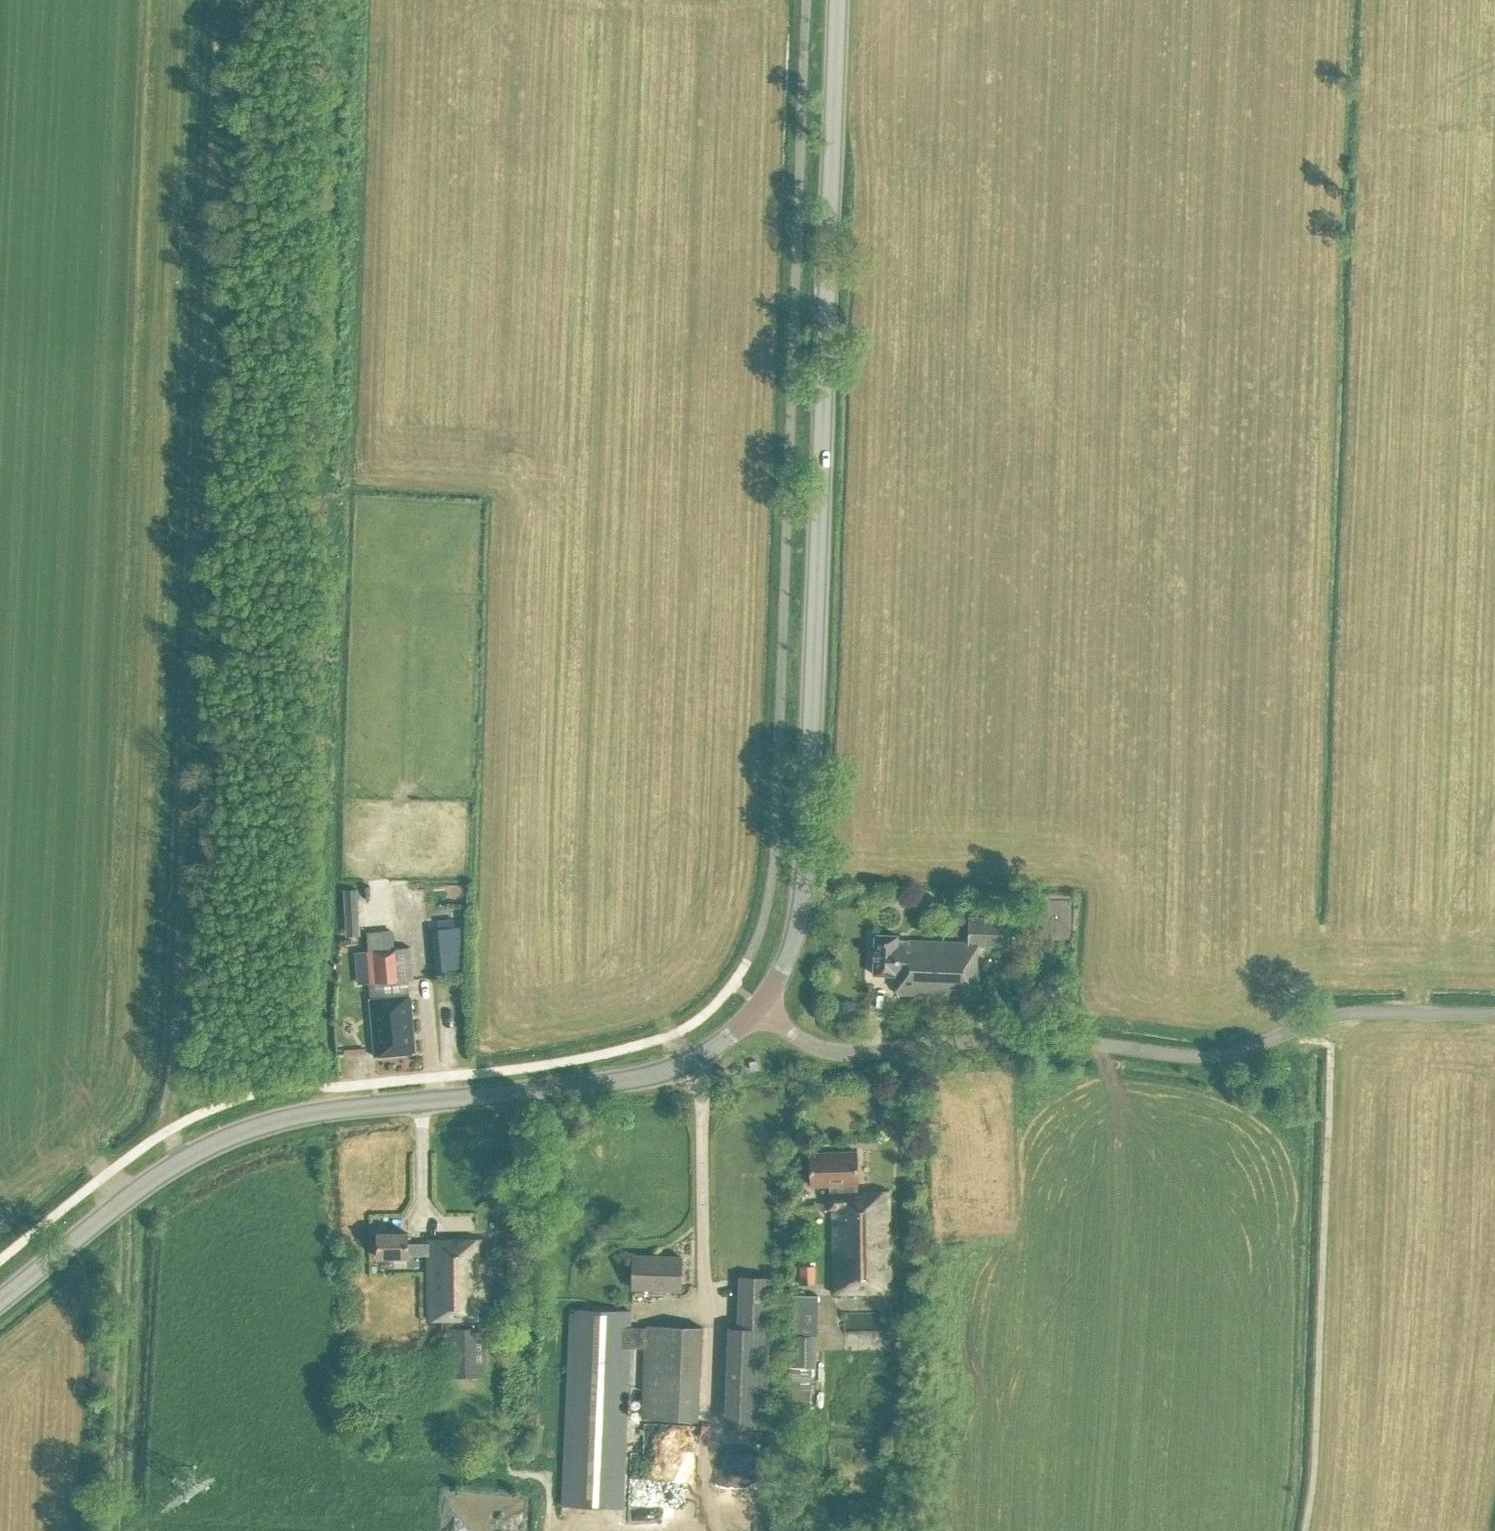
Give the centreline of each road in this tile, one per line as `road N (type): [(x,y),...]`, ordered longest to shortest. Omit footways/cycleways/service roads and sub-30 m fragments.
road 1 (tertiary): [(763,1003),(792,949),(808,872),(846,0)]
road 2 (tertiary): [(0,1304),(138,1192),(245,1134),(346,1108),(631,1080),(700,1056),(763,1003)]
road 3 (unclassified): [(1494,1011),(1358,1008),(1211,1055),(1044,1037),(847,1050),(803,1037),(763,1003)]

